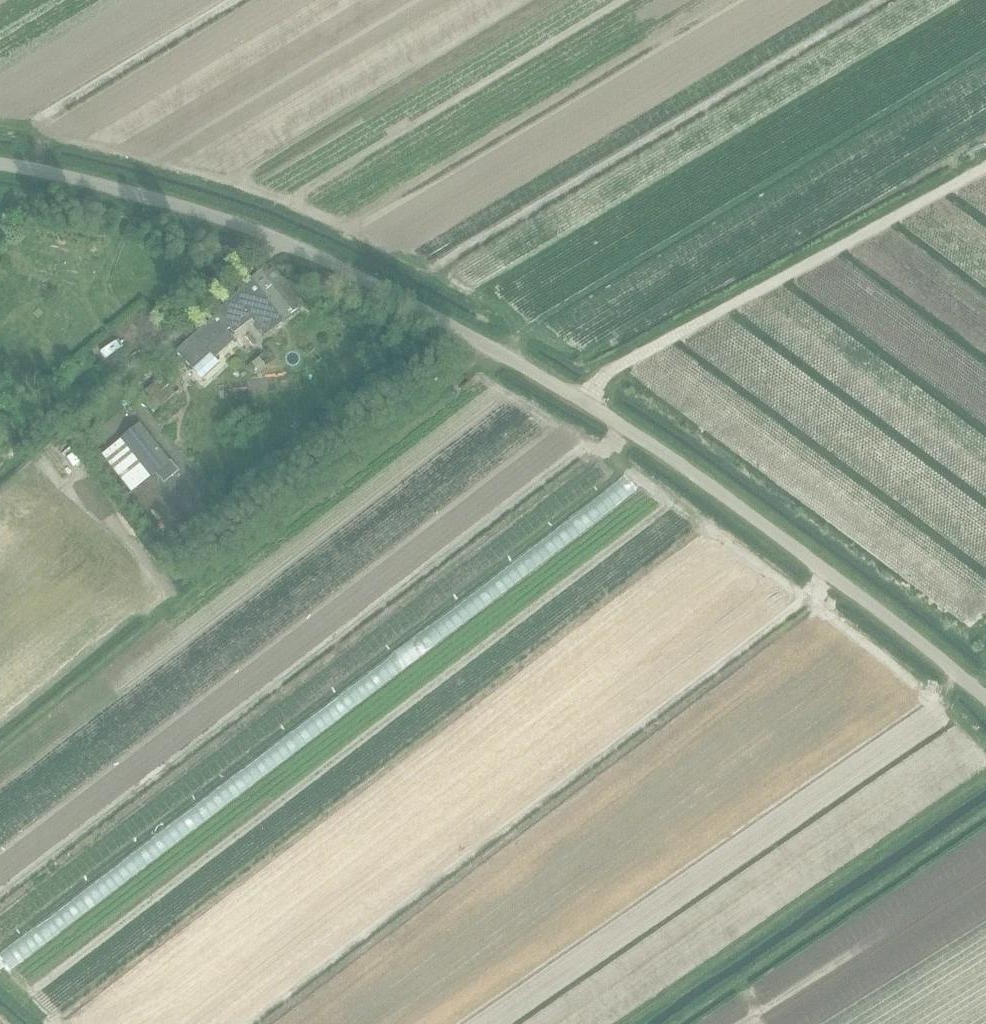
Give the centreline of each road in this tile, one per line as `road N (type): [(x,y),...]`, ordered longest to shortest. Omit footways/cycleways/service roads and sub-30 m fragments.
road 1 (unclassified): [(985,699),(701,479),(417,305),(230,219),(0,168)]
road 2 (track): [(985,166),(604,375),(583,401)]

